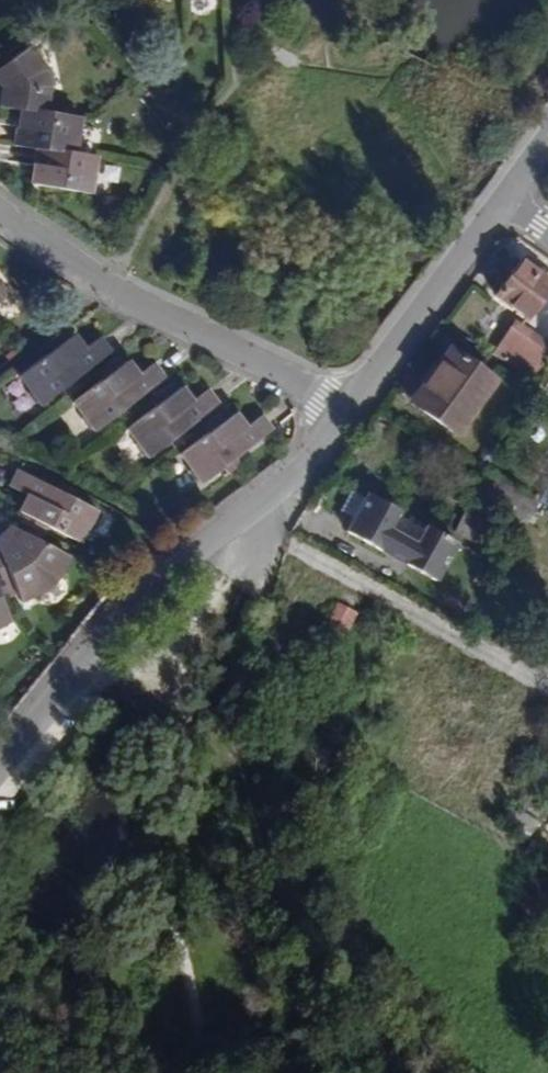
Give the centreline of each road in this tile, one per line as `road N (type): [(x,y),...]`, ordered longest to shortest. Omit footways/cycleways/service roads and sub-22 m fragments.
road 1 (residential): [(0,765),(194,551),(256,532),(344,414)]
road 2 (residential): [(344,414),(322,394),(91,273),(0,212)]
road 3 (residential): [(344,414),(504,204)]

